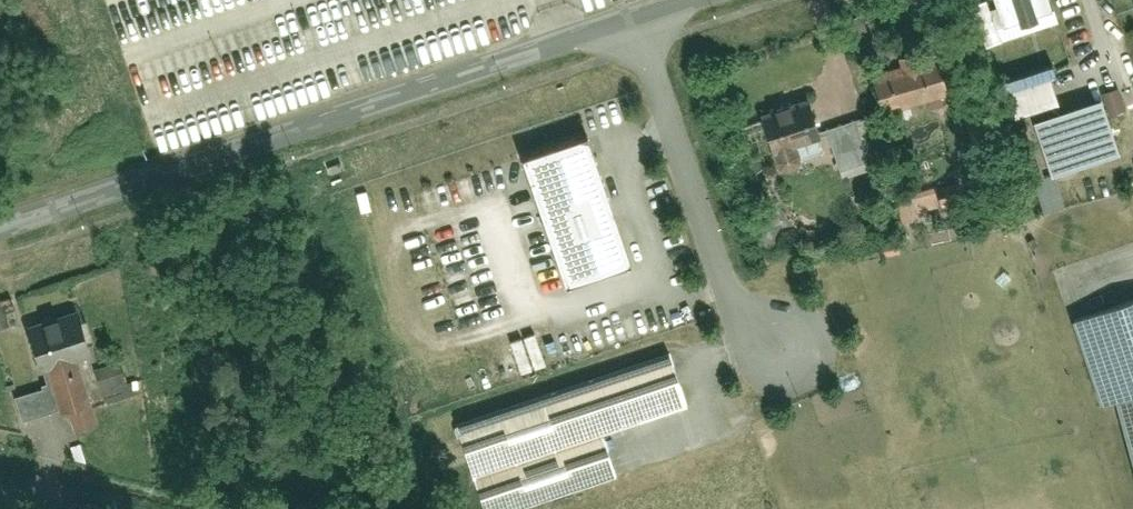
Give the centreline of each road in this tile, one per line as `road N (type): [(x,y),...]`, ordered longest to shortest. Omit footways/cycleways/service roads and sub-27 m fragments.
road 1 (residential): [(0,228),(634,17)]
road 2 (residential): [(634,17),(727,291),(785,353)]

